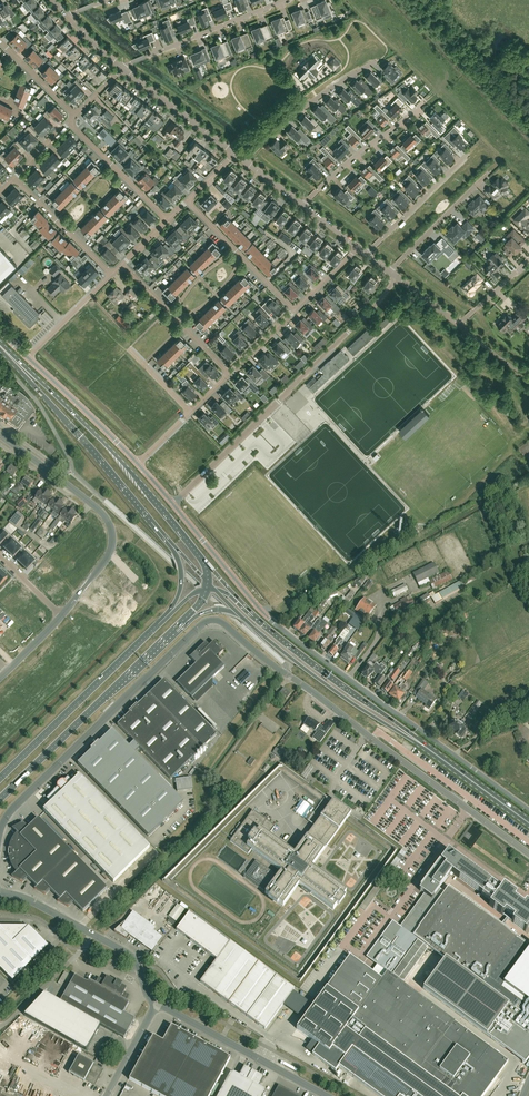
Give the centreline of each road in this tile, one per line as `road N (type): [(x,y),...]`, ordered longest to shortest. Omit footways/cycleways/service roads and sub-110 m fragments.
road 1 (unclassified): [(528,809),(275,625),(174,503)]
road 2 (residential): [(528,854),(211,621)]
road 3 (residential): [(174,503),(398,277)]
road 4 (unclassified): [(0,833),(63,759),(211,621)]
road 5 (primary): [(203,561),(85,425),(0,346)]
road 6 (primary): [(0,347),(165,538)]
road 7 (primary): [(0,800),(172,634)]
road 8 (primary): [(239,614),(331,688),(426,747)]
road 9 (primary): [(162,620),(0,779)]
road 10 (primary): [(426,747),(259,621)]
road 11 (unclassified): [(158,1009),(136,960),(42,907),(0,893)]
road 12 (unclassified): [(323,1095),(158,1009)]
road 13 (residential): [(246,161),(290,117),(380,61)]
road 14 (residential): [(287,0),(136,64)]
road 15 (residential): [(231,374),(124,264)]
road 16 (residential): [(296,311),(189,201)]
road 17 (unclassified): [(138,464),(28,358)]
road 18 (residential): [(303,204),(419,110)]
road 19 (residential): [(391,272),(492,171)]
road 20 (residential): [(368,252),(468,154)]
road 21 (residential): [(69,123),(168,221)]
road 22 (unclassified): [(62,615),(112,548),(106,519),(88,501)]
road 23 (residential): [(15,178),(113,275)]
road 24 (residential): [(236,153),(128,71)]
road 25 (primary): [(528,823),(426,747)]

